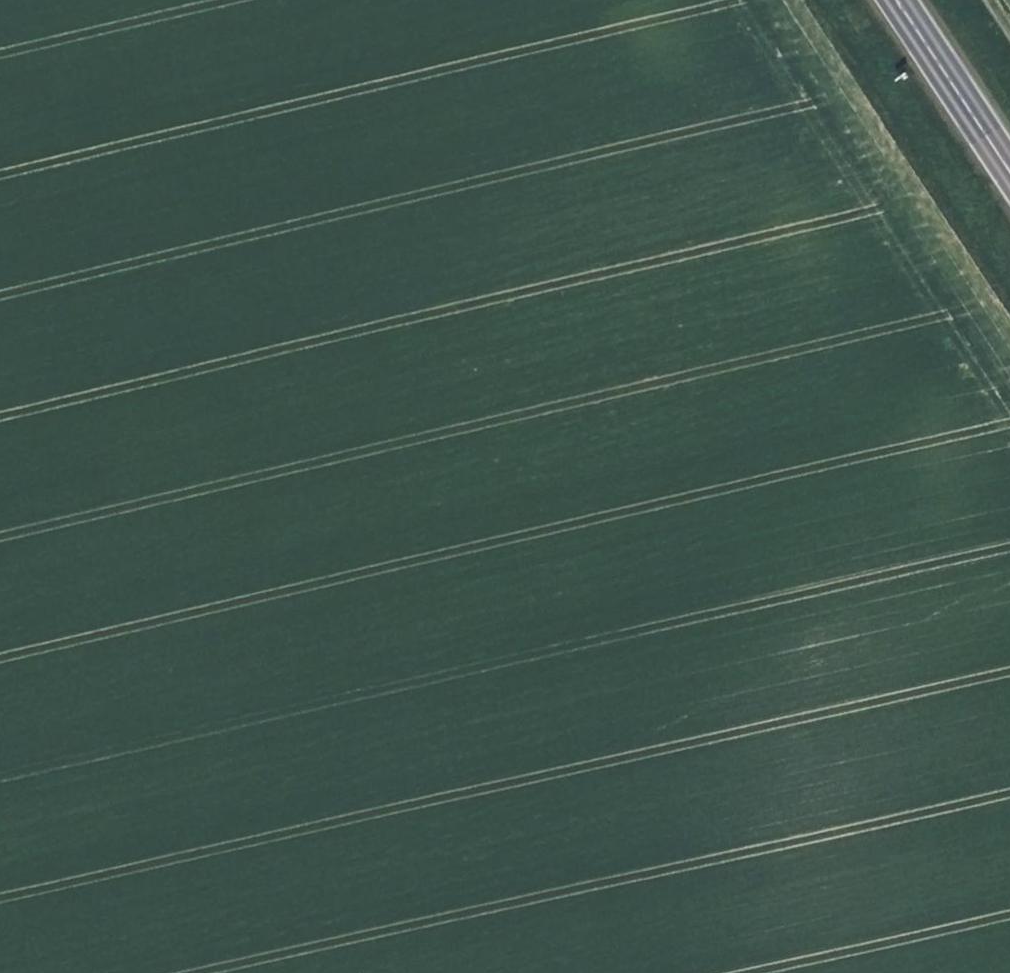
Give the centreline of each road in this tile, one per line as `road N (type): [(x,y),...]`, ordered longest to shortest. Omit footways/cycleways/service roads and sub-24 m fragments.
road 1 (primary): [(1009,170),(898,0)]

